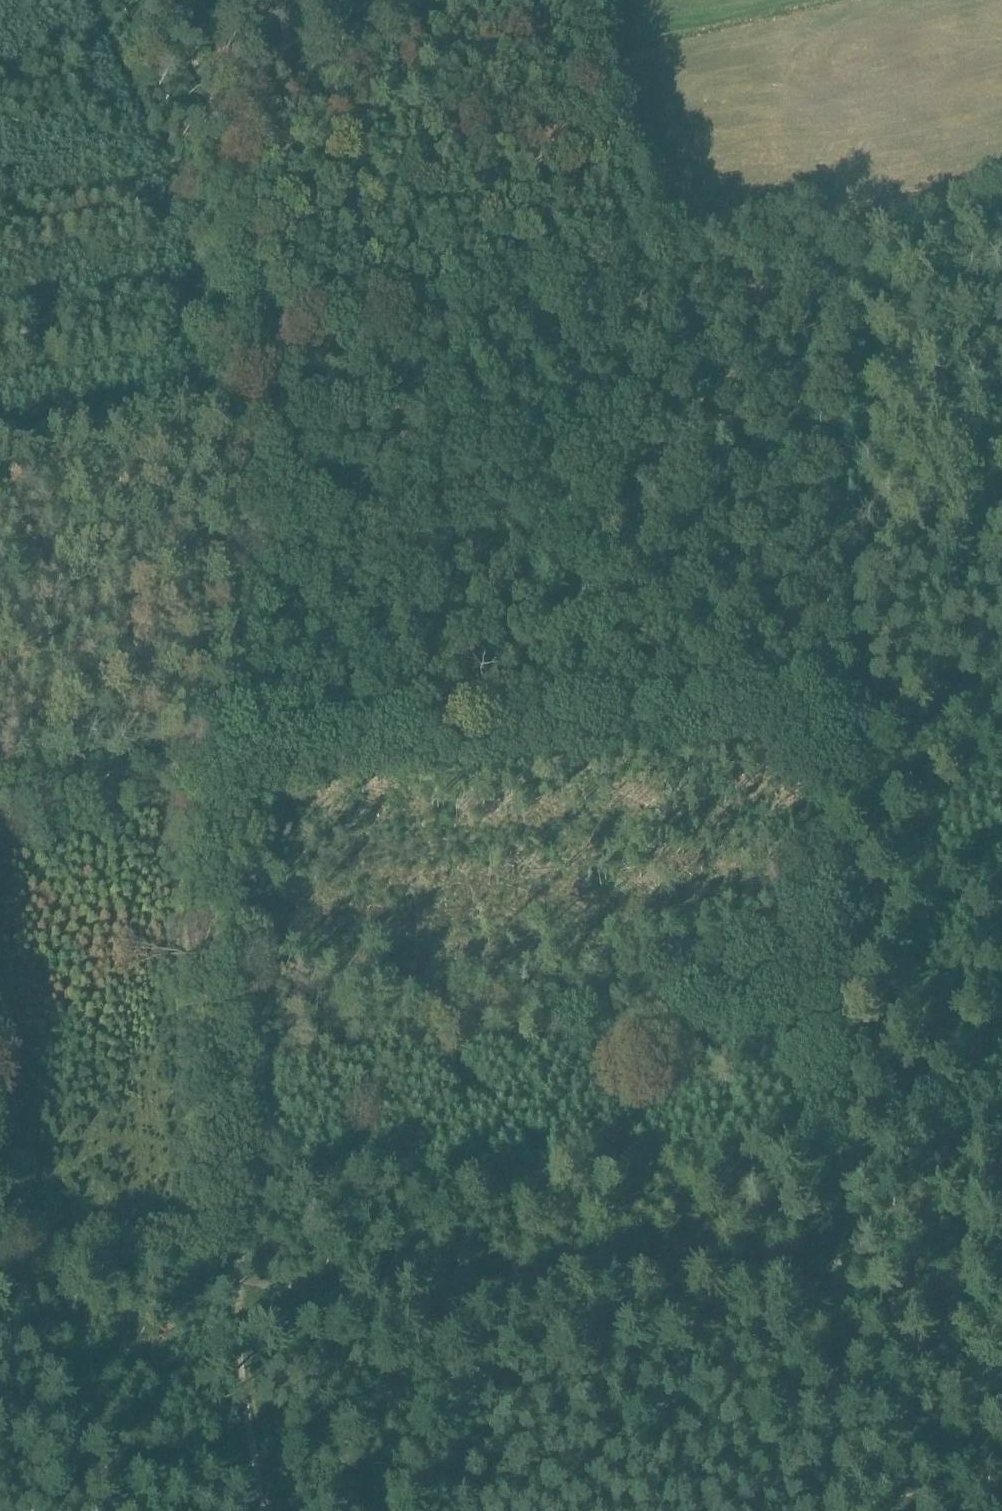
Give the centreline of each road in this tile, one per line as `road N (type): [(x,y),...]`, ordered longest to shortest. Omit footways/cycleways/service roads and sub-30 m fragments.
road 1 (track): [(840,707),(843,1423),(823,1510)]
road 2 (track): [(157,0),(242,220),(250,758)]
road 3 (track): [(1001,677),(881,690),(840,707),(250,758)]
road 4 (track): [(250,758),(261,1045),(234,1287)]
road 5 (track): [(239,343),(650,251)]
road 6 (track): [(250,758),(0,790)]

